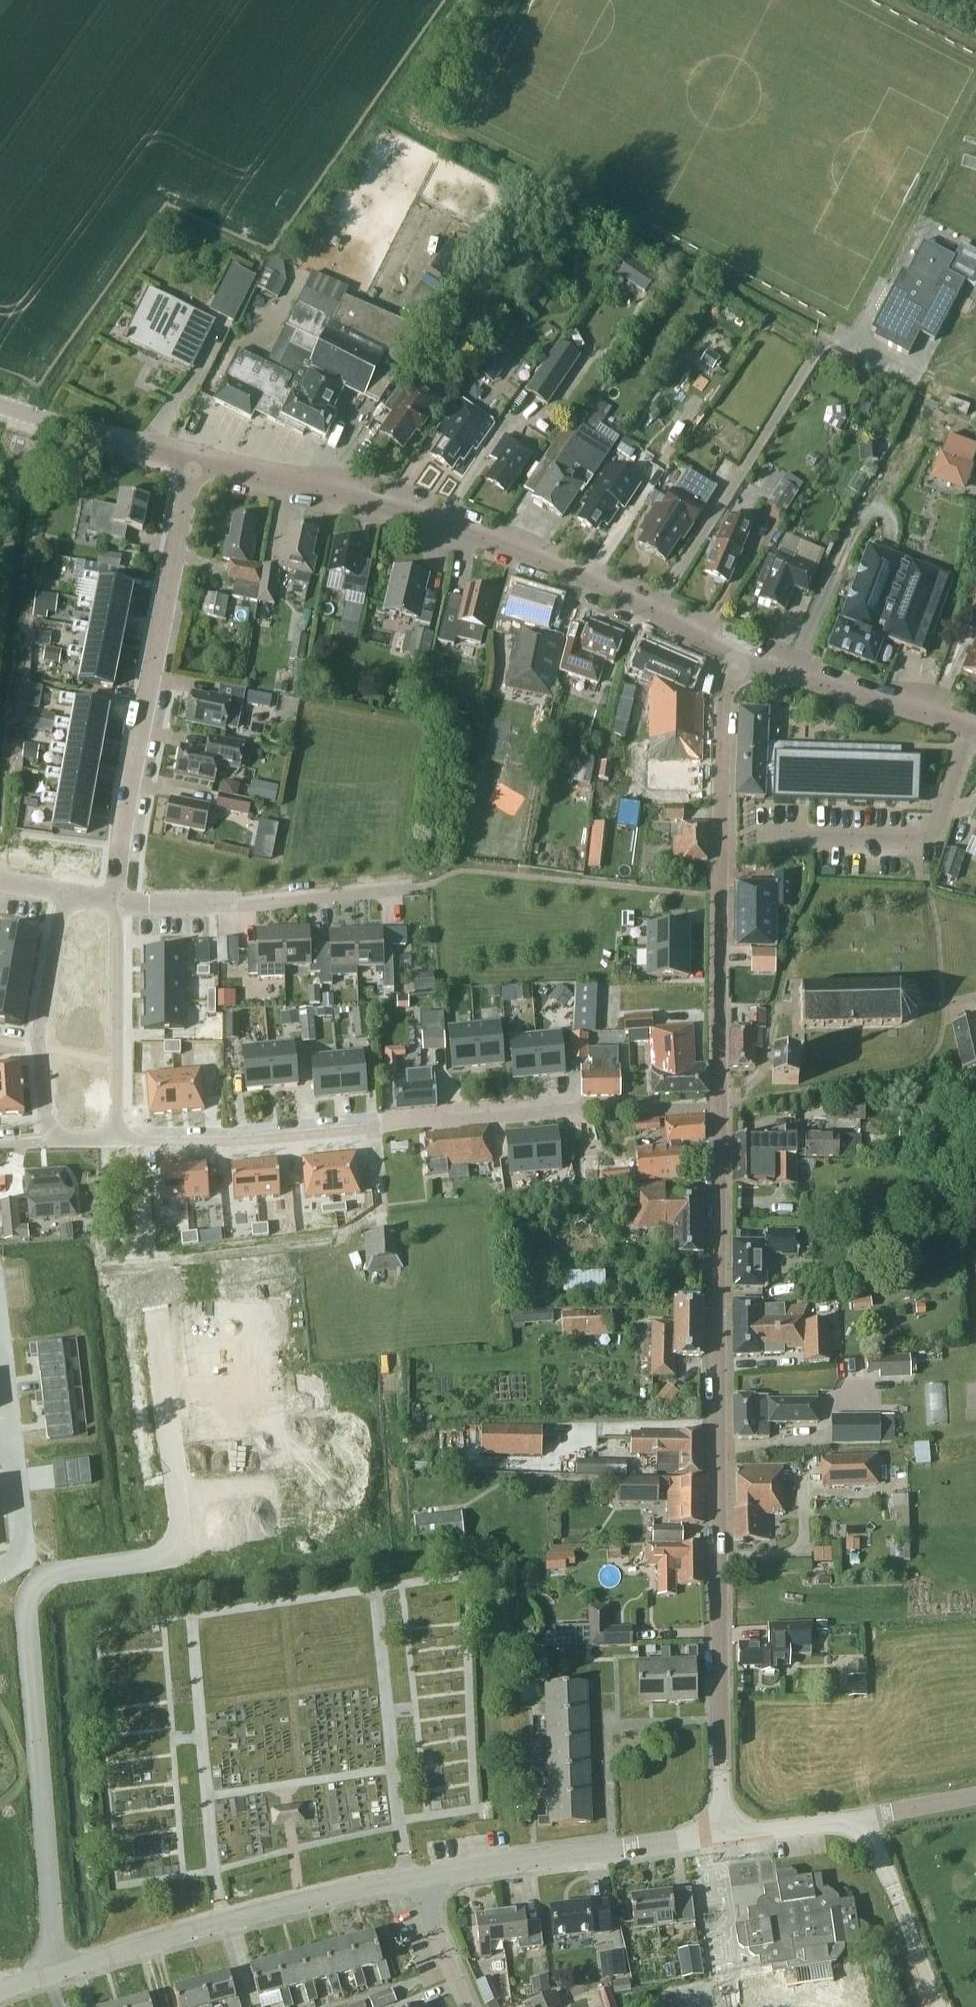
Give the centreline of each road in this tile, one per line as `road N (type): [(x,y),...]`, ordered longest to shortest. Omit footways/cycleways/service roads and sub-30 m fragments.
road 1 (residential): [(723,1831),(717,1107)]
road 2 (residential): [(120,1140),(717,1107)]
road 3 (tertiary): [(729,662),(652,610),(493,542),(196,462)]
road 4 (residential): [(114,906),(140,730),(196,462)]
road 5 (residential): [(717,1107),(729,662)]
road 6 (unclassified): [(0,1990),(295,1902),(420,1879)]
road 7 (unclassified): [(420,1879),(723,1831)]
road 8 (residential): [(114,906),(408,887)]
road 9 (tertiary): [(975,728),(729,662)]
road 10 (residential): [(119,1114),(114,906)]
road 11 (tertiary): [(196,462),(0,406)]
road 12 (unclassified): [(935,2006),(892,1884),(858,1821)]
road 13 (residential): [(0,1567),(28,1552),(15,1443)]
road 14 (residential): [(467,2006),(420,1879)]
road 15 (unclassified): [(723,1831),(858,1821)]
road 16 (residential): [(120,1140),(0,1143)]
road 17 (unclassified): [(858,1821),(975,1797)]

